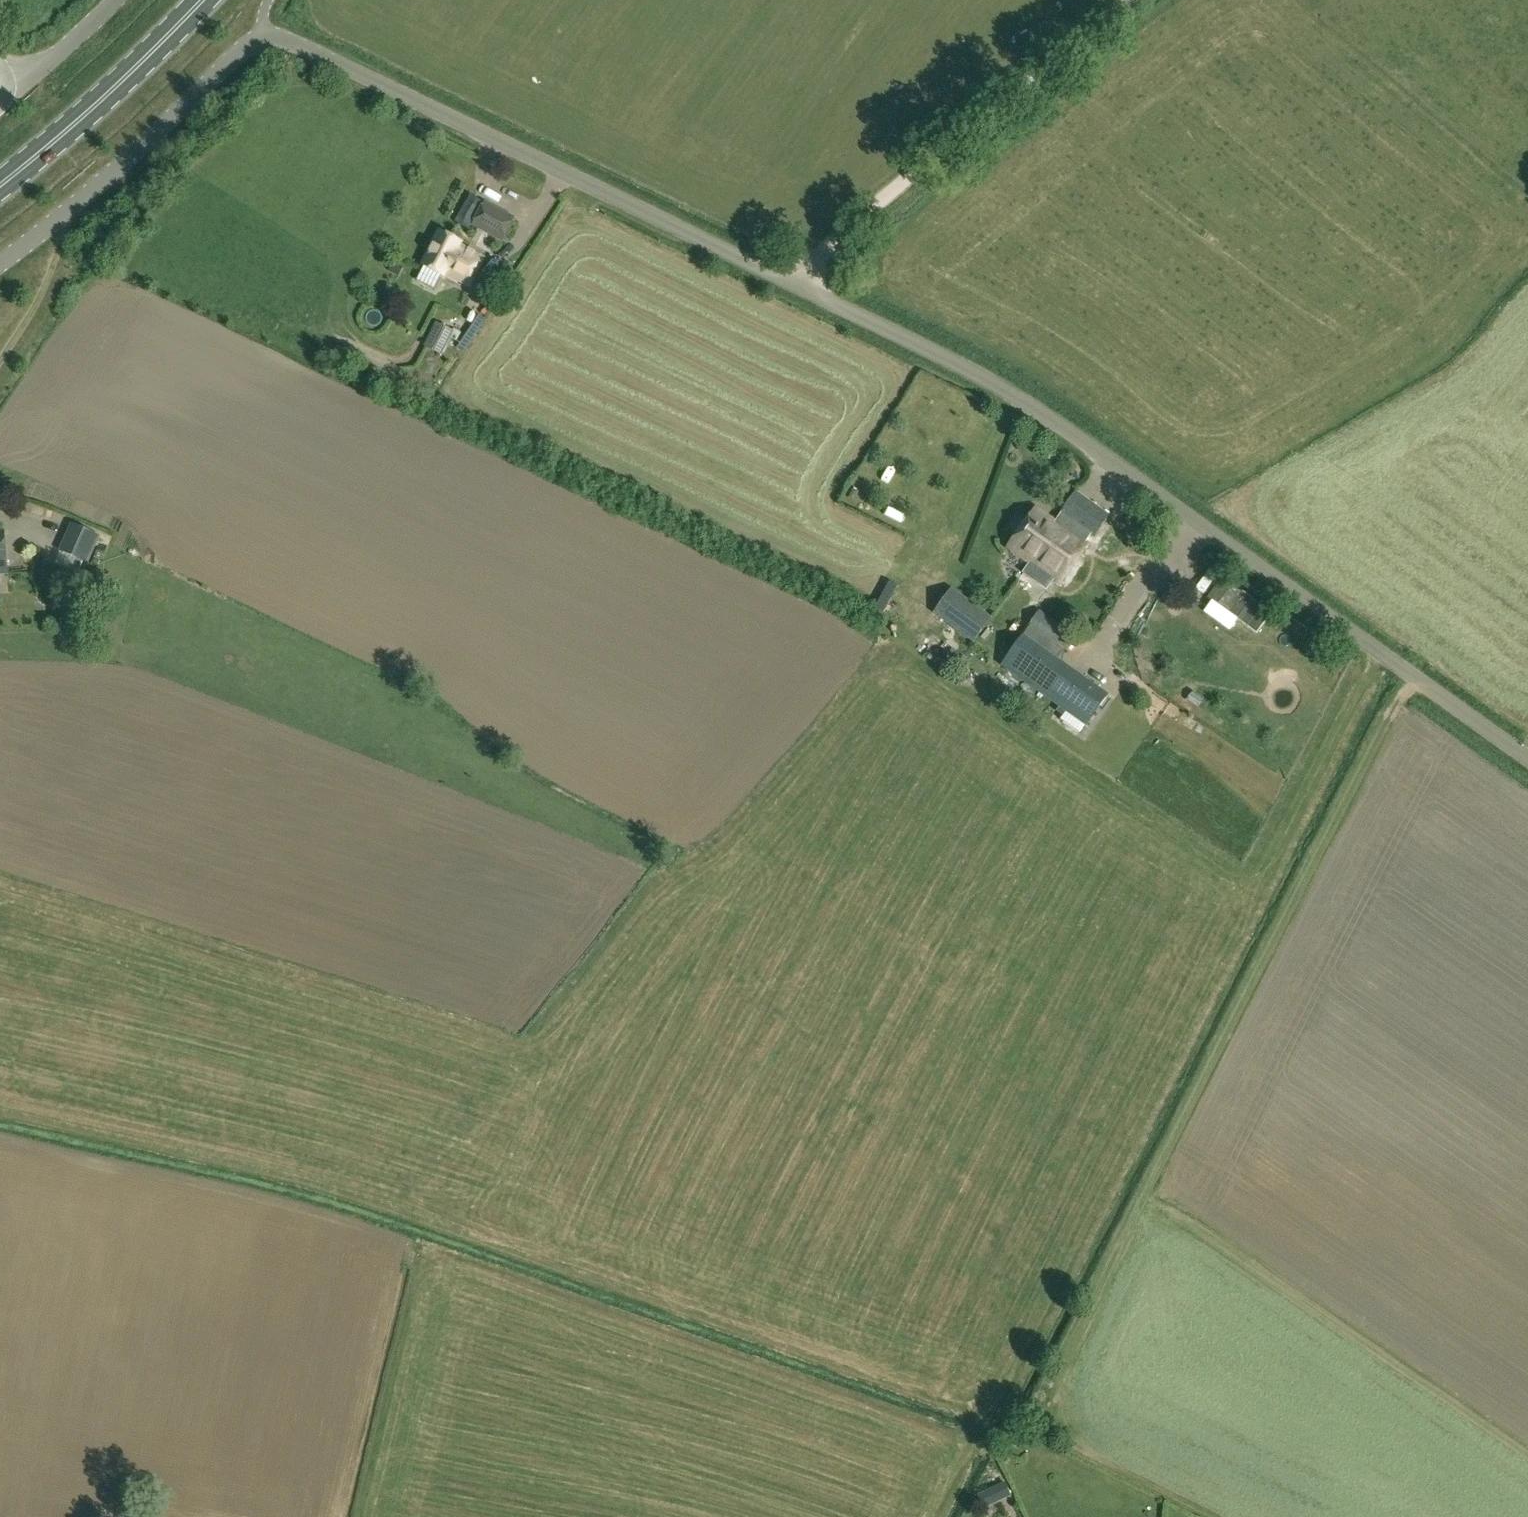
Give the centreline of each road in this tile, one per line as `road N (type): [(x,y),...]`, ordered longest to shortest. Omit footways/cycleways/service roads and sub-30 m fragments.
road 1 (unclassified): [(1527,752),(1017,394),(267,26),(146,152),(0,262)]
road 2 (primary): [(0,188),(207,0)]
road 3 (unclassified): [(24,82),(116,0)]

